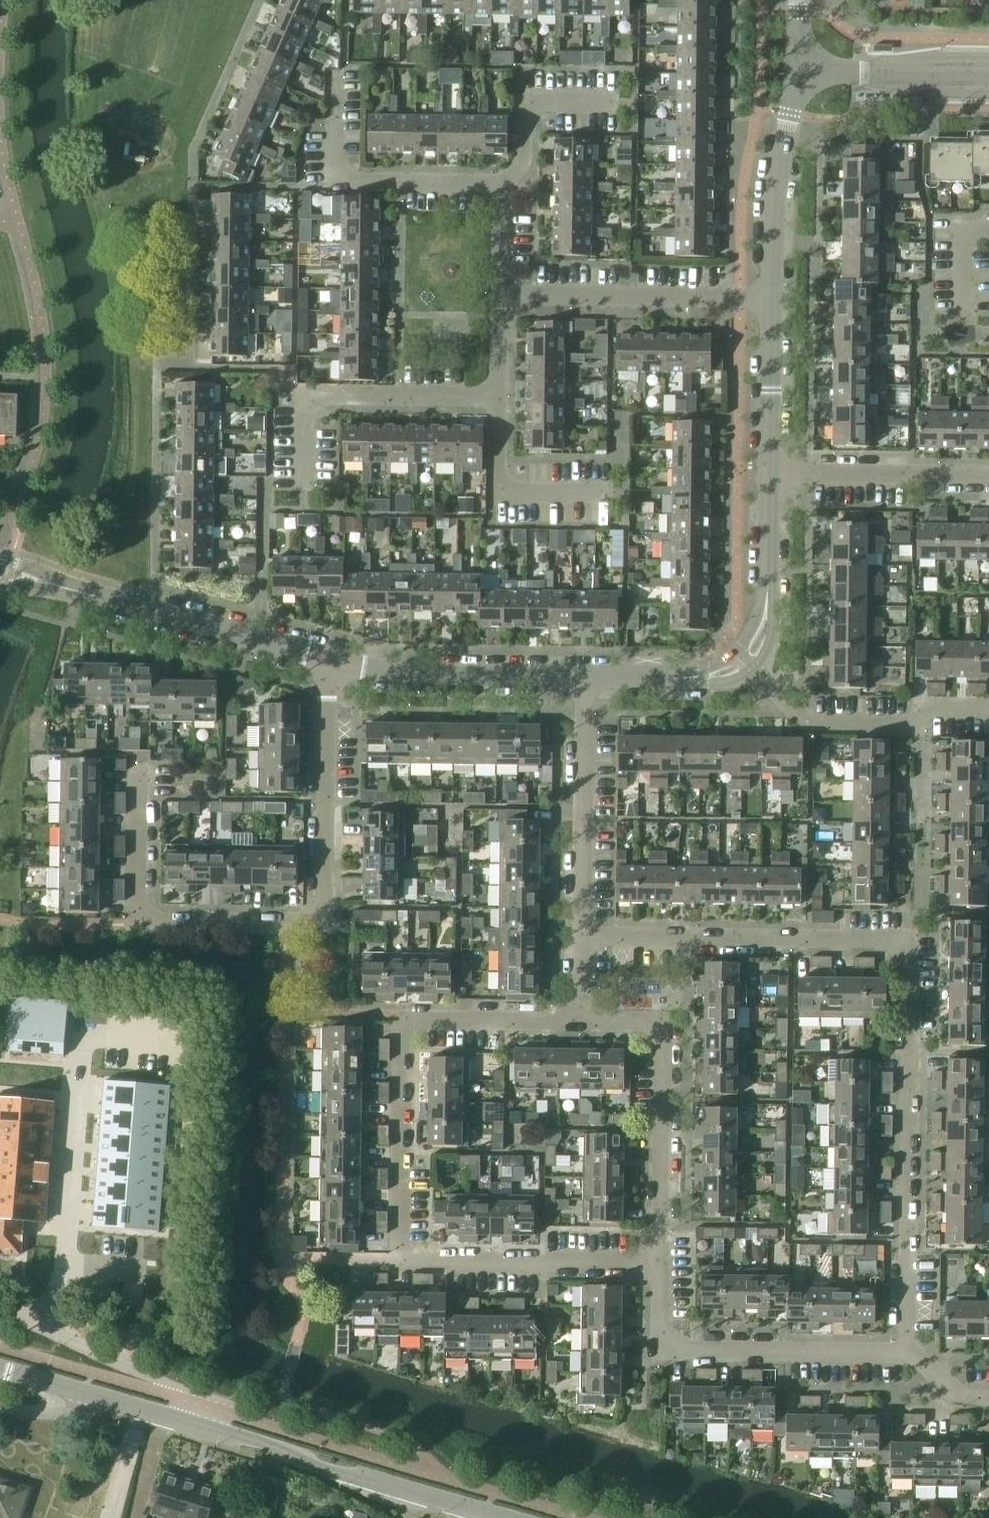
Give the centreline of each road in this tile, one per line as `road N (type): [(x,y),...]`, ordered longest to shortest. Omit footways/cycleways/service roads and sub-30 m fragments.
road 1 (residential): [(907,1352),(903,943),(581,937)]
road 2 (residential): [(326,660),(326,923),(153,922),(137,904),(138,767)]
road 3 (residential): [(399,1259),(401,1020),(580,1023)]
road 4 (residential): [(907,1352),(662,1351),(662,1261)]
road 5 (residential): [(7,573),(326,660)]
road 6 (residential): [(662,1261),(663,1023),(580,1023)]
road 7 (unclassified): [(505,1517),(201,1425)]
road 8 (residential): [(303,488),(306,396),(498,400)]
road 9 (residential): [(336,71),(335,181),(499,184)]
road 10 (residential): [(748,662),(809,724),(913,724),(930,707),(988,708)]
road 11 (residential): [(500,297),(772,301)]
road 12 (residential): [(399,1259),(662,1261)]
road 13 (residential): [(326,660),(399,674),(584,678)]
road 14 (residential): [(581,937),(584,678)]
road 15 (residential): [(772,301),(773,206),(796,65)]
road 16 (residential): [(0,1312),(150,1378),(201,1425)]
road 17 (residential): [(769,473),(988,476)]
road 18 (residential): [(609,494),(497,493),(498,400)]
road 19 (residential): [(748,662),(766,620),(769,473)]
road 20 (residential): [(796,65),(988,75)]
road 21 (residential): [(499,184),(522,163),(523,104),(617,105)]
road 22 (residential): [(769,473),(772,301)]
road 23 (residential): [(584,678),(701,680),(748,662)]

